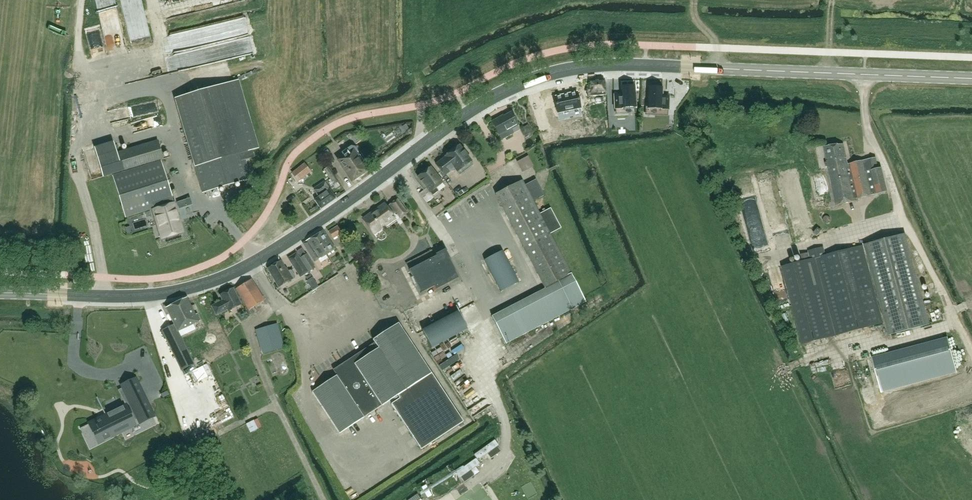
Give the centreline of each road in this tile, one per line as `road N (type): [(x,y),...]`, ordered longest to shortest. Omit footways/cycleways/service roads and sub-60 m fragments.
road 1 (secondary): [(0,293),(141,295),(204,283),(276,248),(517,85),(582,67),(686,67)]
road 2 (secondary): [(971,78),(686,67)]
road 3 (track): [(902,214),(971,353)]

